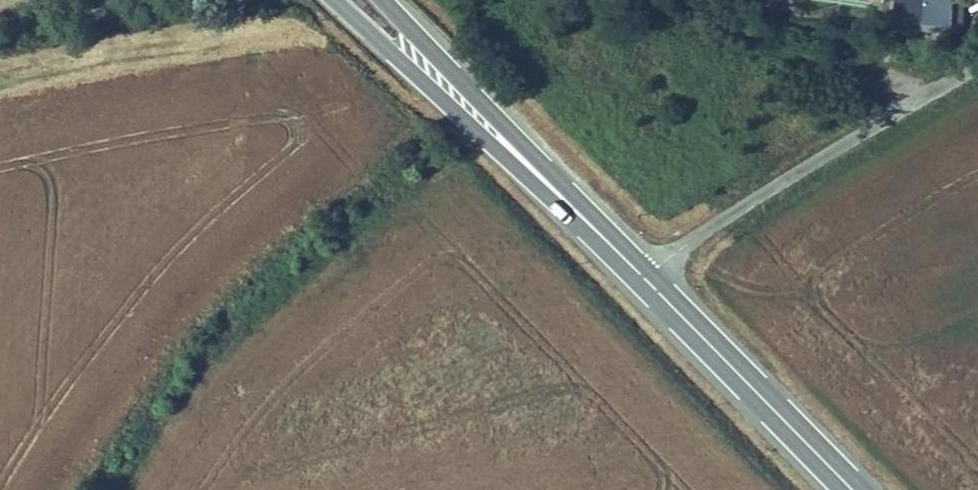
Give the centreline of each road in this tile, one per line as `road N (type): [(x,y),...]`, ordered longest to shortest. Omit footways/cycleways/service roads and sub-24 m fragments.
road 1 (primary): [(330,0),(645,282)]
road 2 (unclassified): [(977,66),(743,208),(645,282)]
road 3 (primary): [(645,282),(380,0)]
road 4 (primary): [(854,489),(645,282)]

